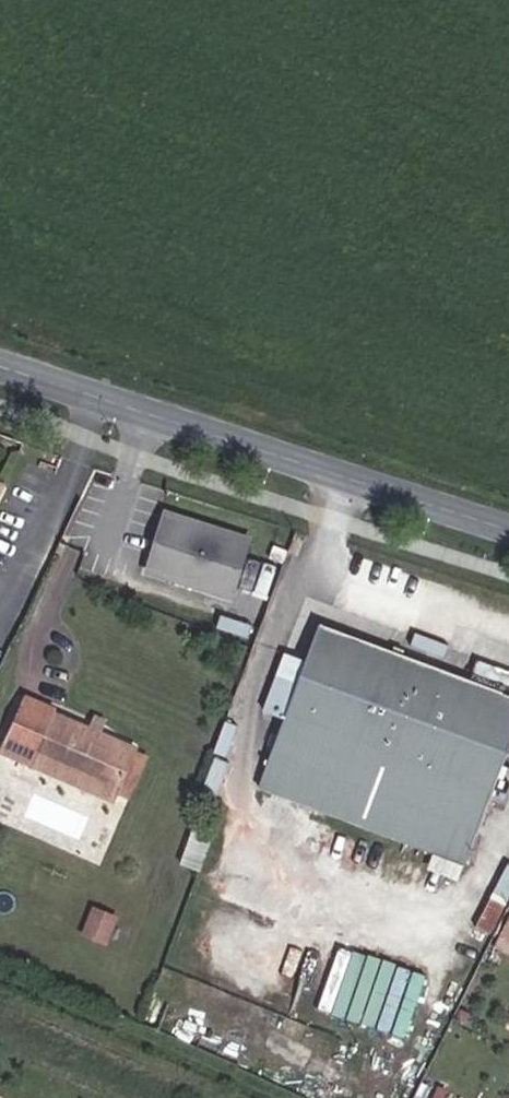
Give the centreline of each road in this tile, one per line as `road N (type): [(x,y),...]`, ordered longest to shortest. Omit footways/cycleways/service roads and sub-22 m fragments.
road 1 (tertiary): [(0,361),(508,527)]

